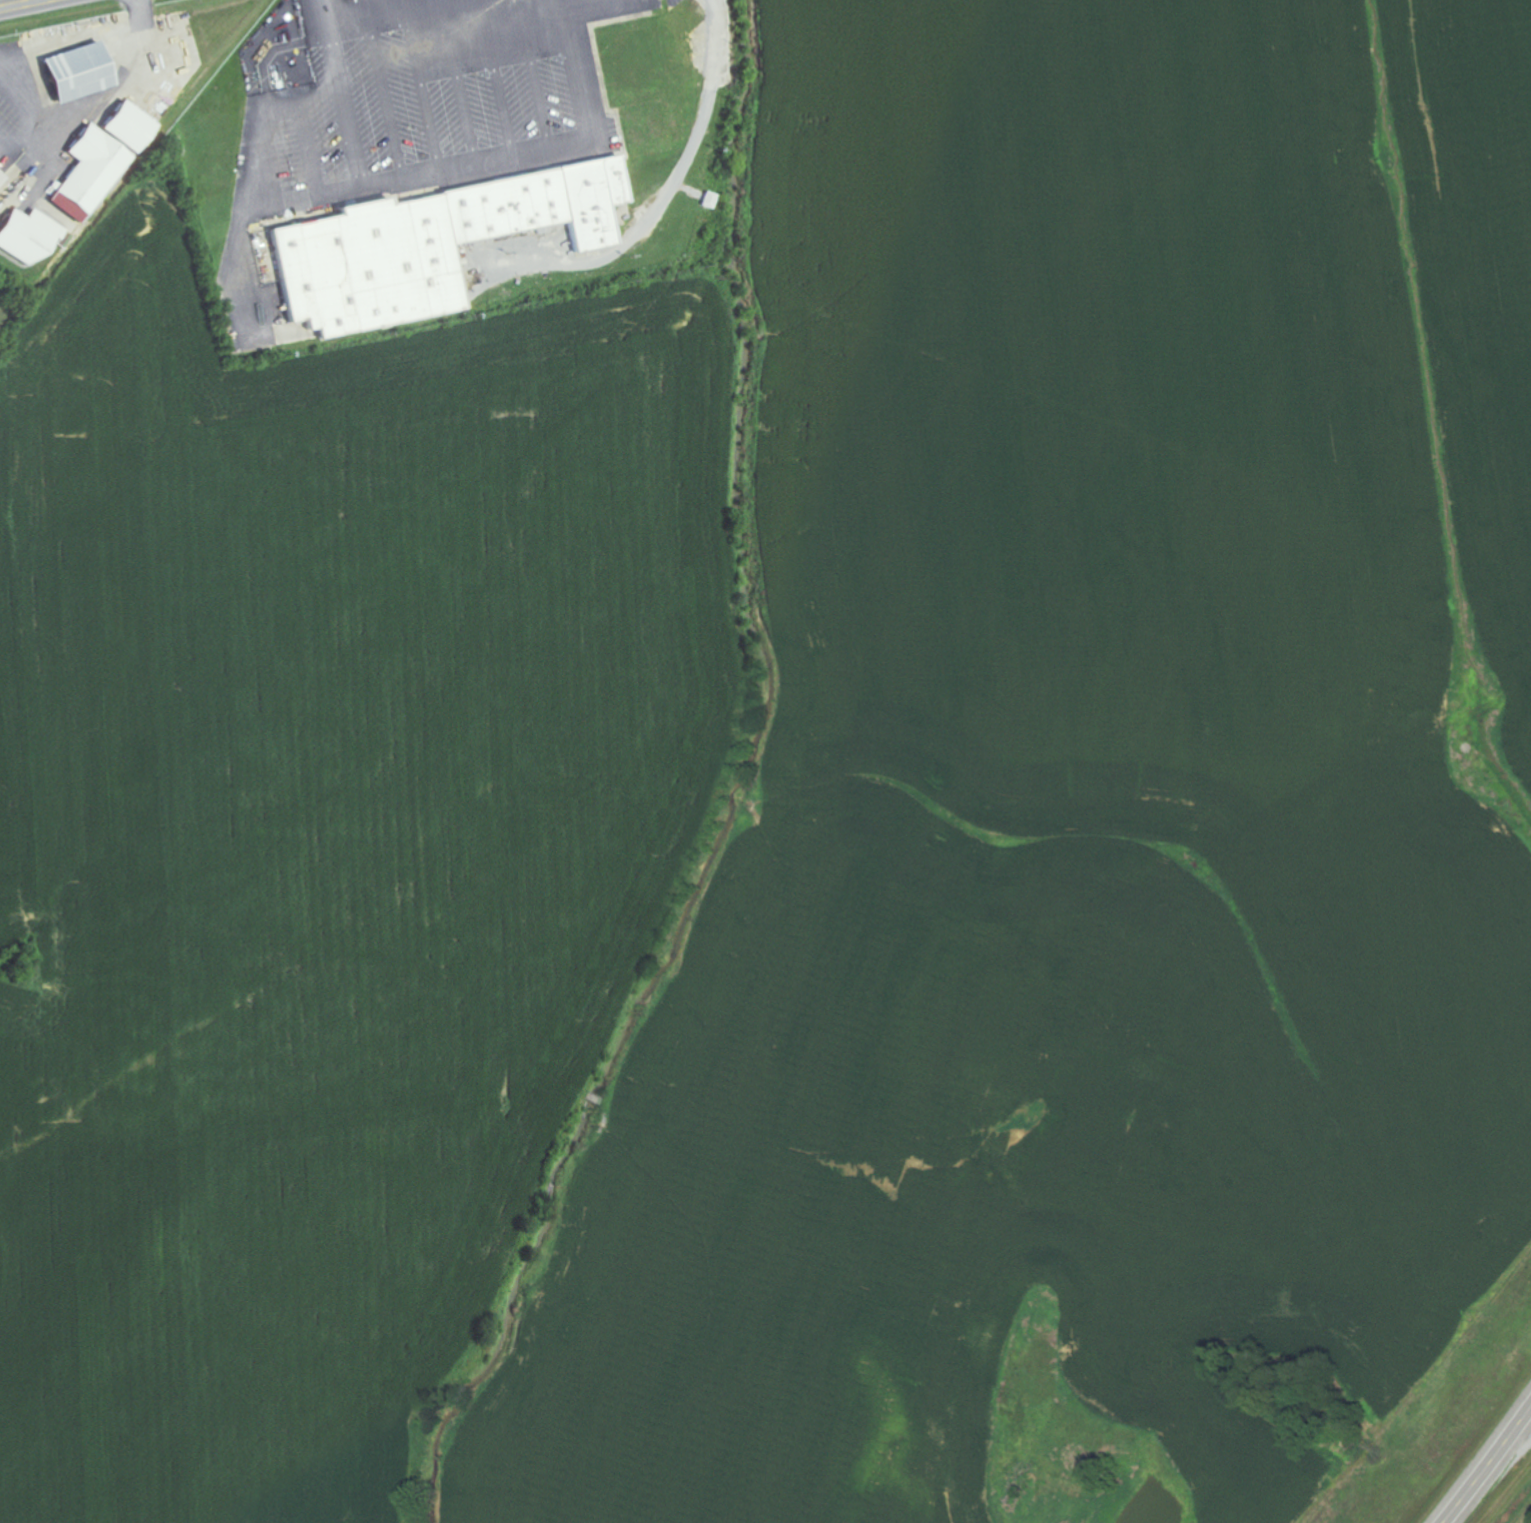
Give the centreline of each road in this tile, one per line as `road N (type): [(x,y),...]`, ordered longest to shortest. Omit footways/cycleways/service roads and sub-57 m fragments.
road 1 (primary): [(1440,1522),(1530,1409)]

